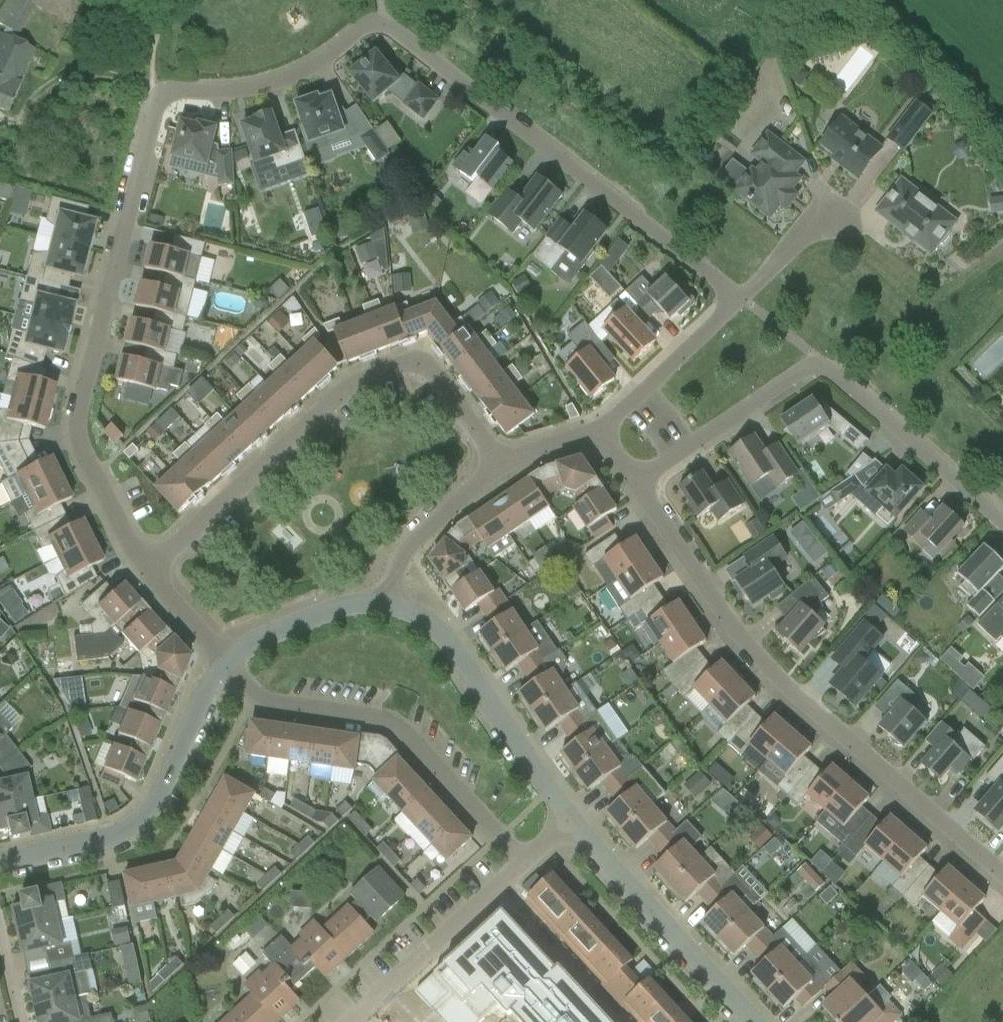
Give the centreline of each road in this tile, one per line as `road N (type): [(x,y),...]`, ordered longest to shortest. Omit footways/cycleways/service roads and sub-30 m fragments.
road 1 (residential): [(740,299),(382,22),(279,82),(176,90),(156,99),(79,405),(78,440),(145,568)]
road 2 (residential): [(1002,876),(771,672),(707,591),(637,481)]
road 3 (residential): [(145,568),(355,381),(413,364),(430,370),(502,465)]
road 4 (residential): [(1002,525),(817,362),(637,481)]
road 5 (residential): [(232,665),(199,700),(151,812),(116,836),(0,865)]
road 6 (residential): [(577,832),(441,634),(389,602)]
road 7 (residential): [(369,1021),(577,832)]
road 8 (residential): [(756,1021),(577,832)]
road 9 (residential): [(599,436),(740,299)]
road 10 (residential): [(502,465),(399,558),(389,602)]
road 11 (residential): [(389,602),(332,610),(261,638),(232,665)]
road 12 (residential): [(740,299),(833,202)]
road 13 (residential): [(145,568),(232,665)]

